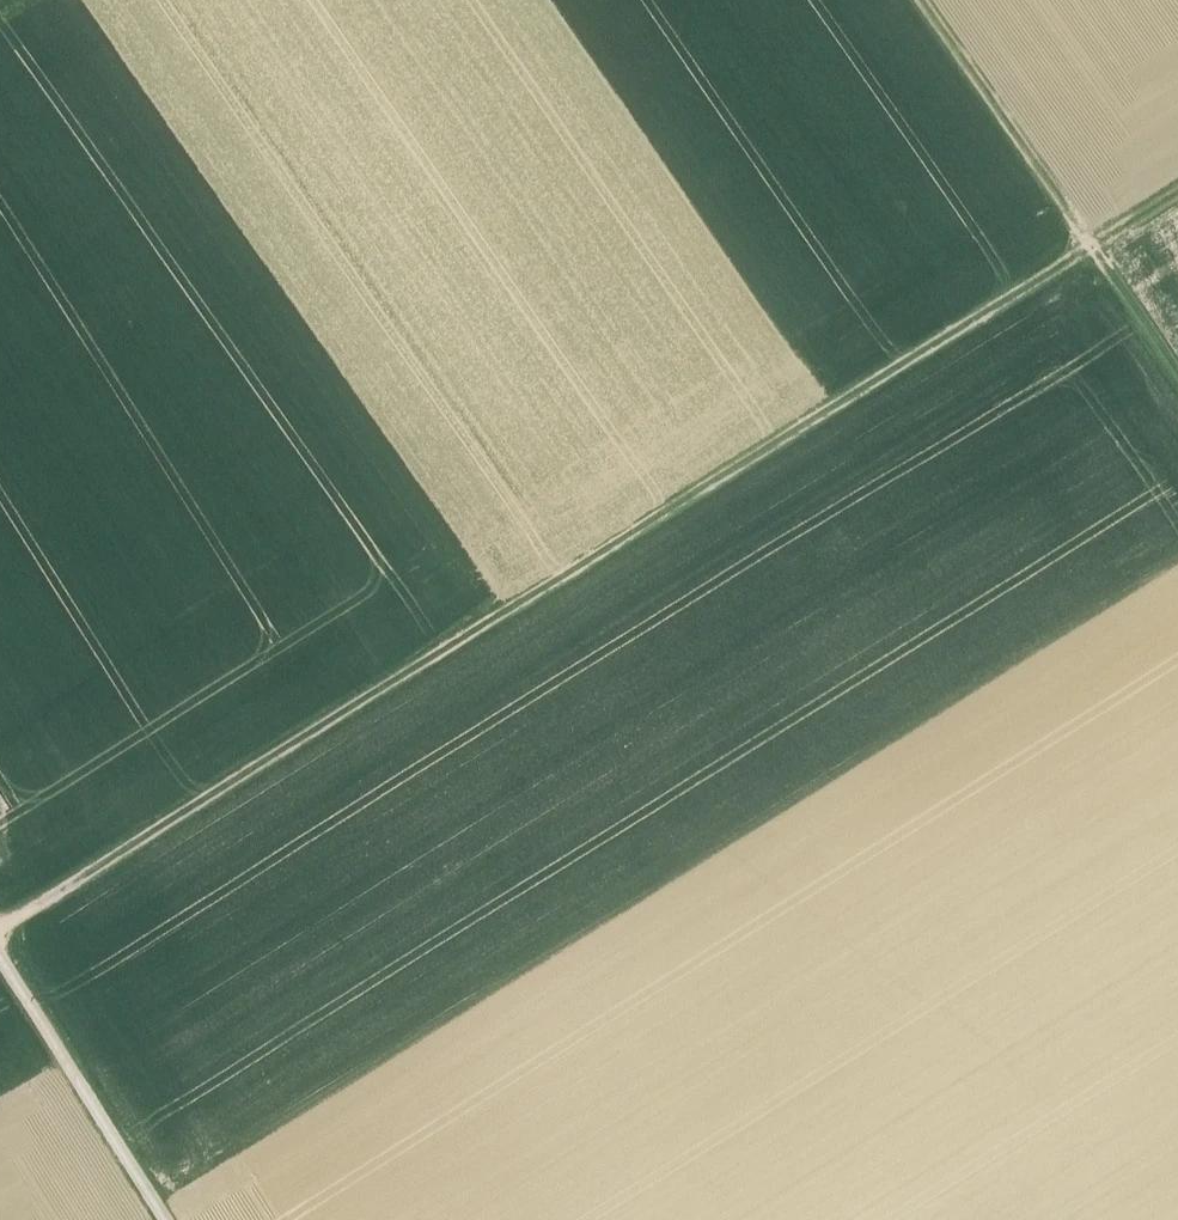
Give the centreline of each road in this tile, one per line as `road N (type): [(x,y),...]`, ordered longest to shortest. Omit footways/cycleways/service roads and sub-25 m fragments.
road 1 (track): [(1177,196),(0,933)]
road 2 (track): [(0,957),(164,1219)]
road 3 (track): [(923,0),(1092,251)]
road 4 (track): [(1177,365),(1098,247)]

